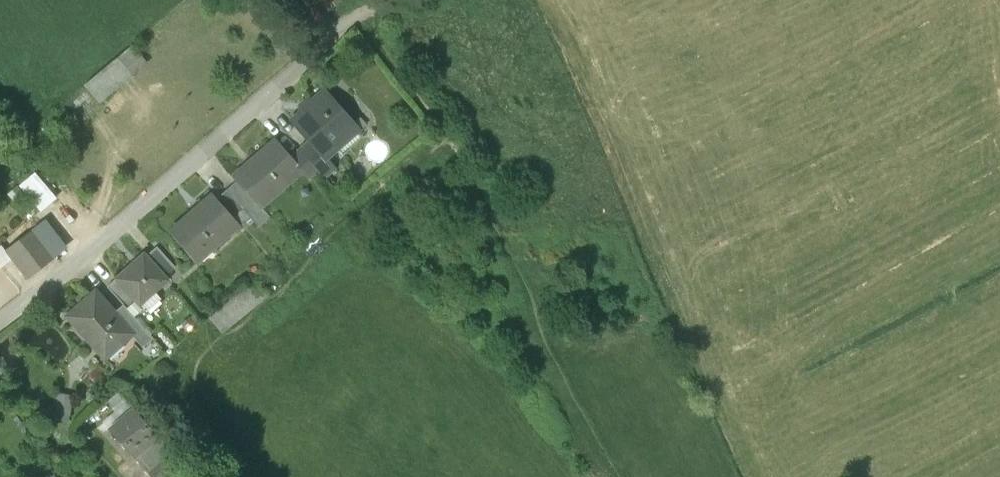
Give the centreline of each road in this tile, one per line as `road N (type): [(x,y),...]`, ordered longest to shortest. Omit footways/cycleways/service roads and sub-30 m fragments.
road 1 (residential): [(337,27),(0,318)]

